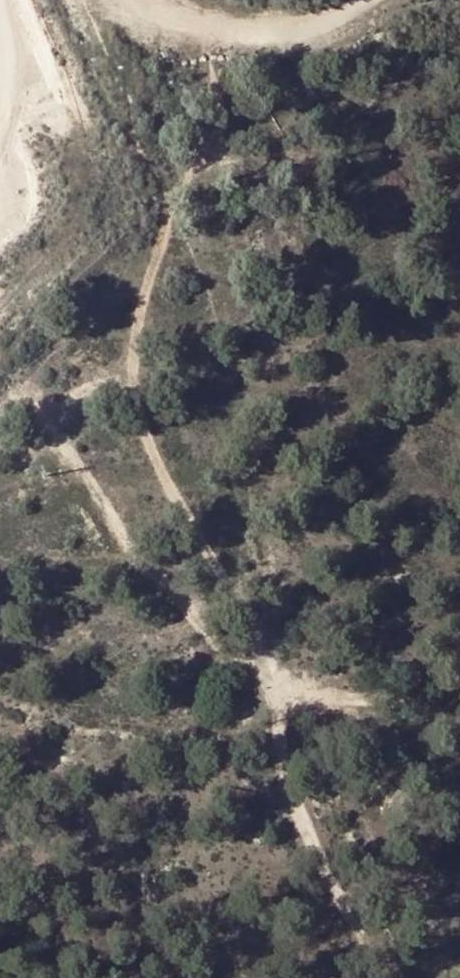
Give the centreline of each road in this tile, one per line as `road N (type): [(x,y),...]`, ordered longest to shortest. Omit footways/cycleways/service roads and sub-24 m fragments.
road 1 (track): [(402,977),(302,819),(246,620),(149,445),(133,351),(151,261)]
road 2 (track): [(459,729),(400,703),(267,677),(130,552),(30,387),(38,367),(151,261)]
road 3 (track): [(198,25),(323,25),(372,0)]

